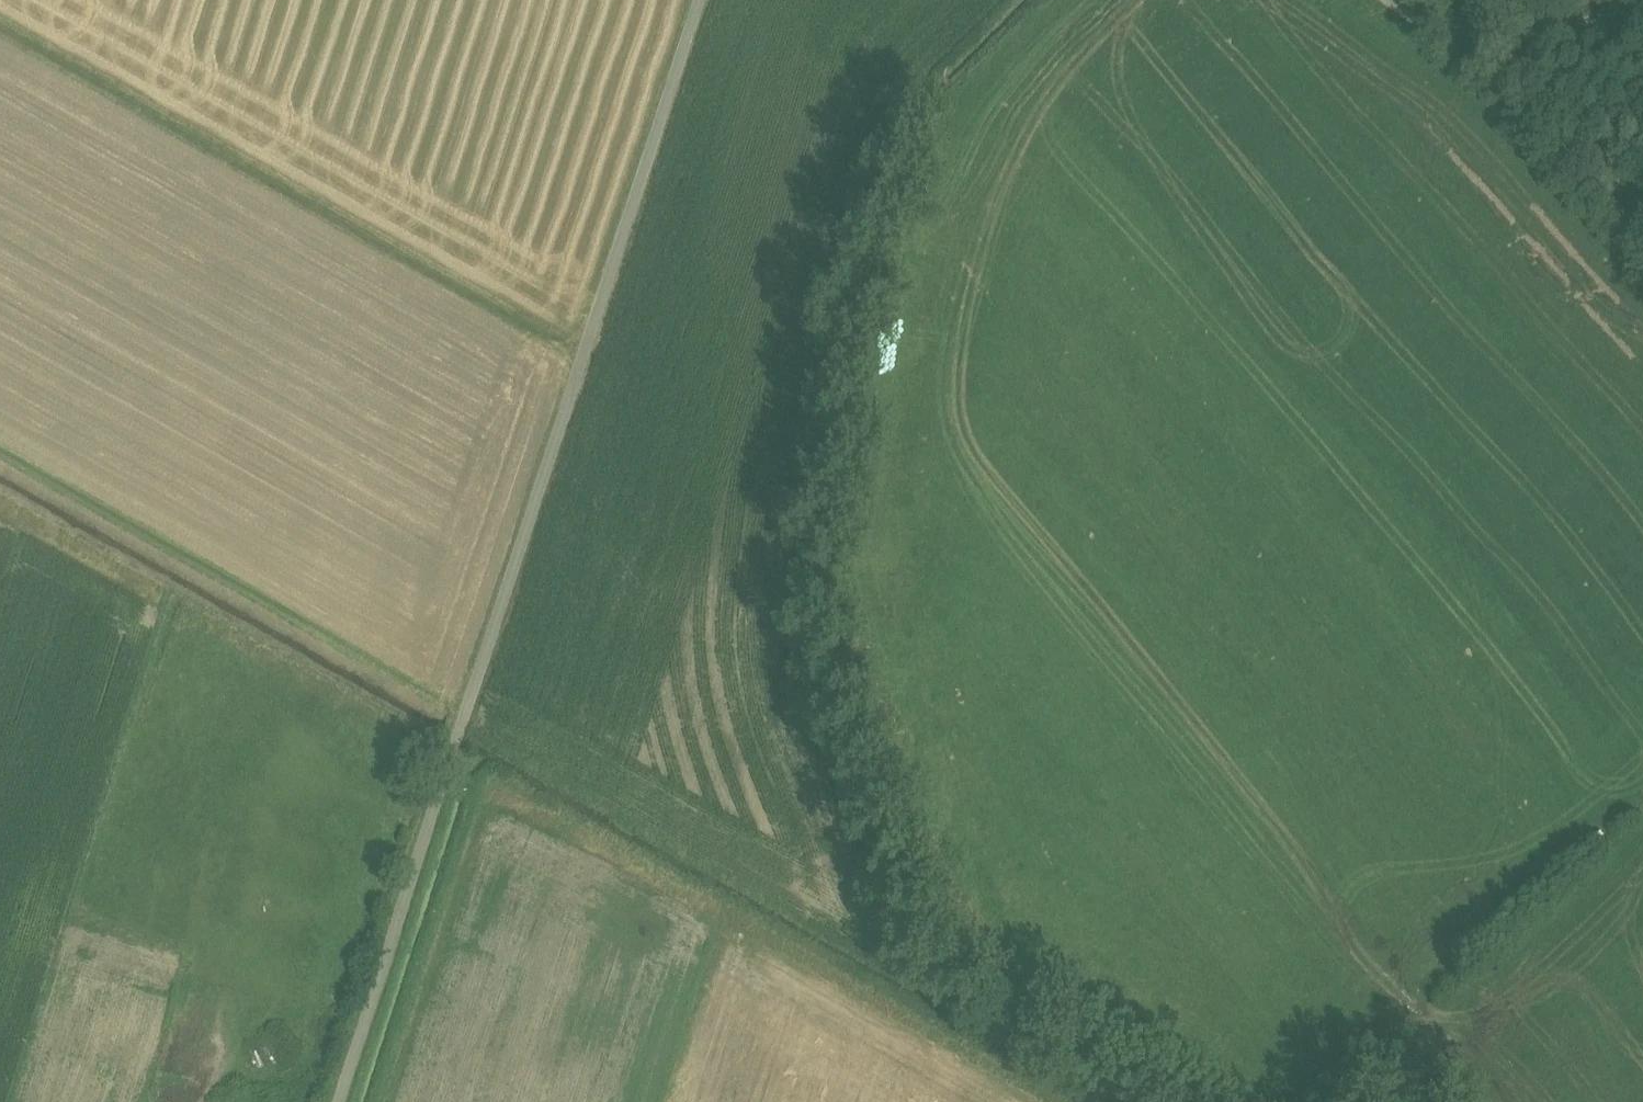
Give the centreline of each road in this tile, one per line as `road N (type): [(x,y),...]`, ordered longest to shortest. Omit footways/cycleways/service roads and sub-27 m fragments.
road 1 (unclassified): [(698,0),(335,1101)]
road 2 (track): [(0,19),(579,360)]
road 3 (track): [(1401,0),(1506,25),(1642,3)]

